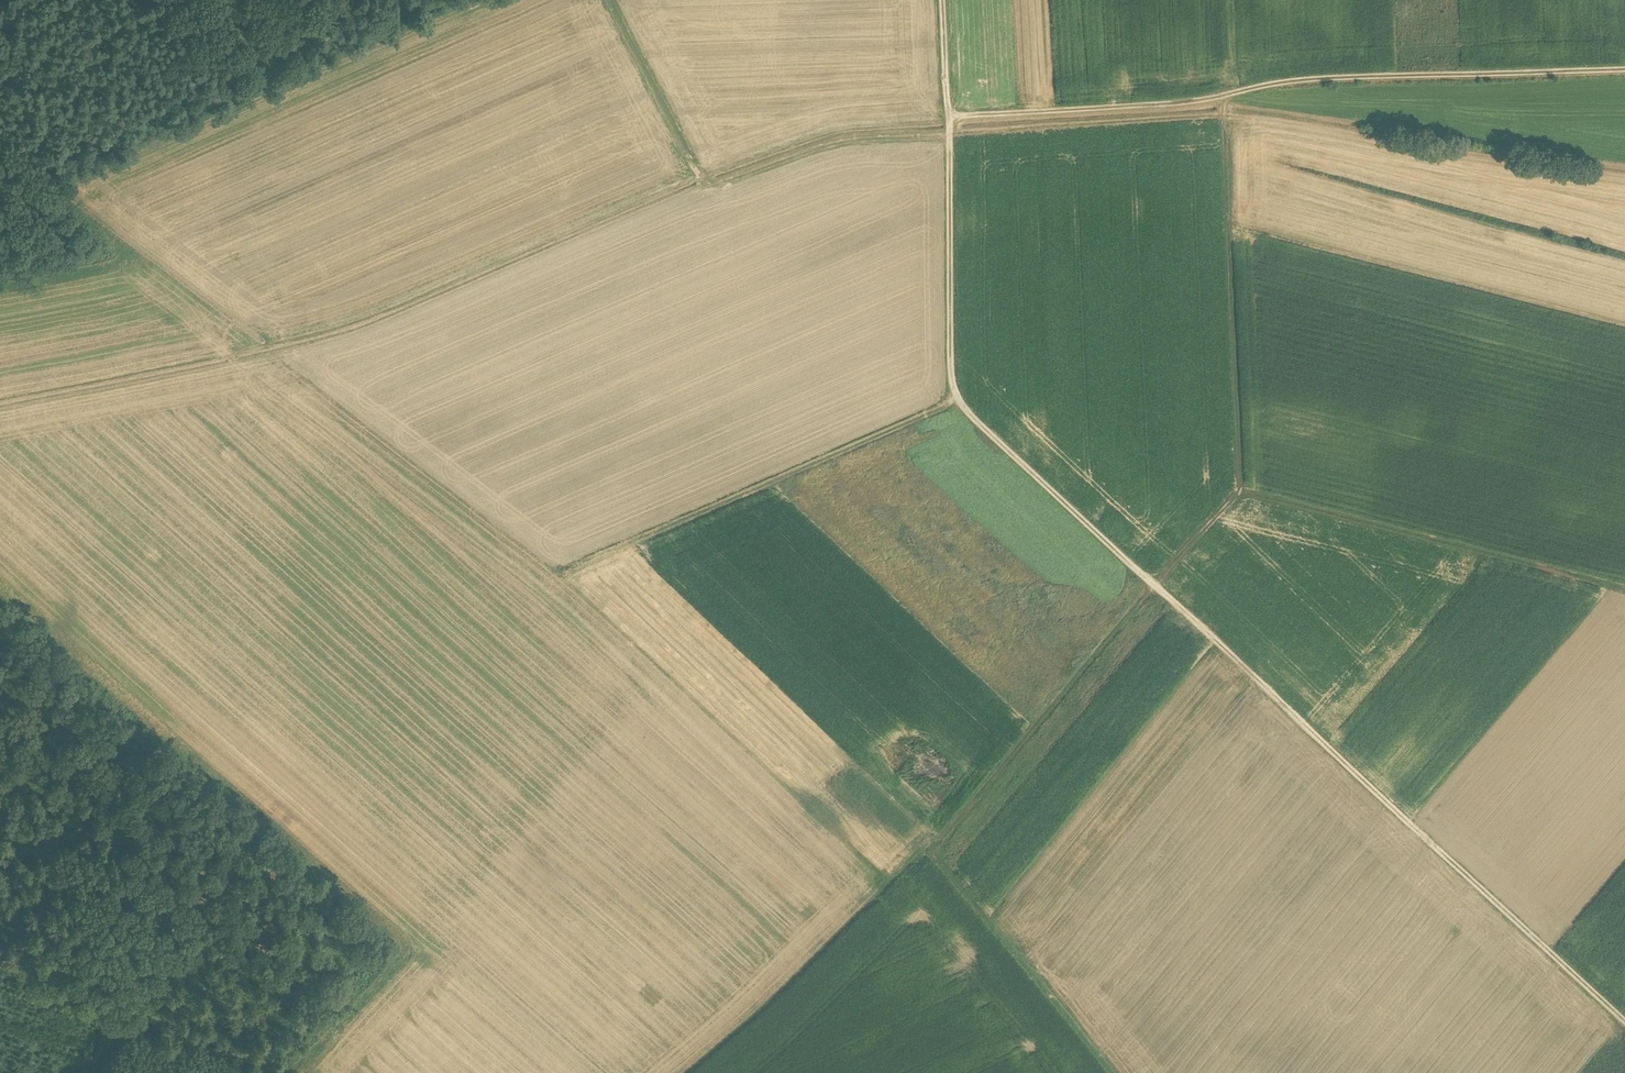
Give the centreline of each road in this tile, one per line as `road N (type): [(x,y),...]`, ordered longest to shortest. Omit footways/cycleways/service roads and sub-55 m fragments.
road 1 (track): [(948,118),(956,403),(1624,1023)]
road 2 (track): [(1113,1072),(933,854),(1241,491)]
road 3 (track): [(1624,72),(1333,77),(1259,86),(1226,100),(948,118)]
road 4 (track): [(502,0),(61,186),(0,143)]
road 5 (track): [(608,0),(701,179),(739,177),(826,143),(949,135)]
road 6 (track): [(1241,491),(1624,592)]
road 7 (track): [(1226,100),(1241,491)]
road 8 (track): [(289,1072),(0,967)]

